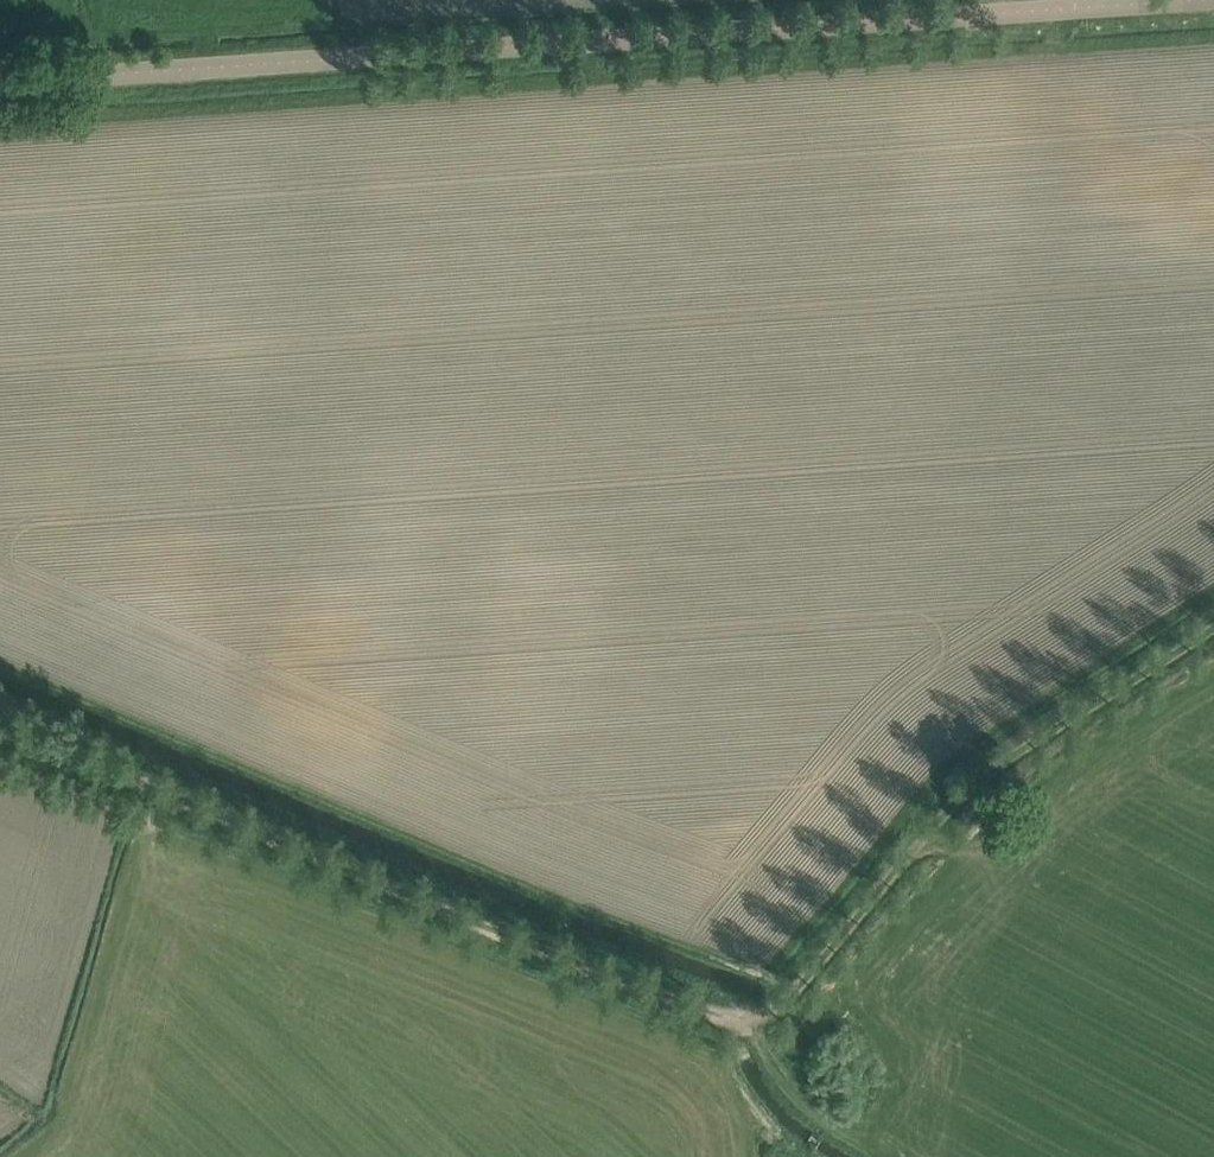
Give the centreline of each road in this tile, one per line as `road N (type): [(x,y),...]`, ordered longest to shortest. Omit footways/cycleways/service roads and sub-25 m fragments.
road 1 (track): [(0,724),(738,1019),(791,994),(953,801),(1213,629)]
road 2 (unclassified): [(0,80),(1138,0)]

